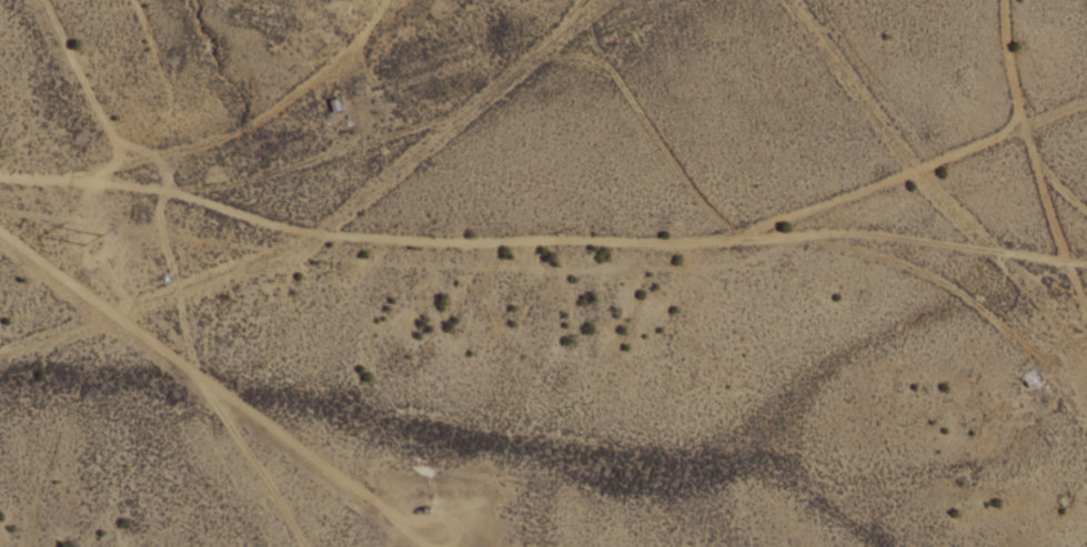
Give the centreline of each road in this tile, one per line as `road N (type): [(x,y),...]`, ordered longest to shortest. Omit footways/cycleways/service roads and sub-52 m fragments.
road 1 (track): [(0,182),(184,195),(272,230),(329,237),(677,245),(731,237),(917,175),(1086,103)]
road 2 (track): [(62,185),(261,123),(368,30),(384,0)]
road 3 (track): [(1003,0),(1023,131)]

